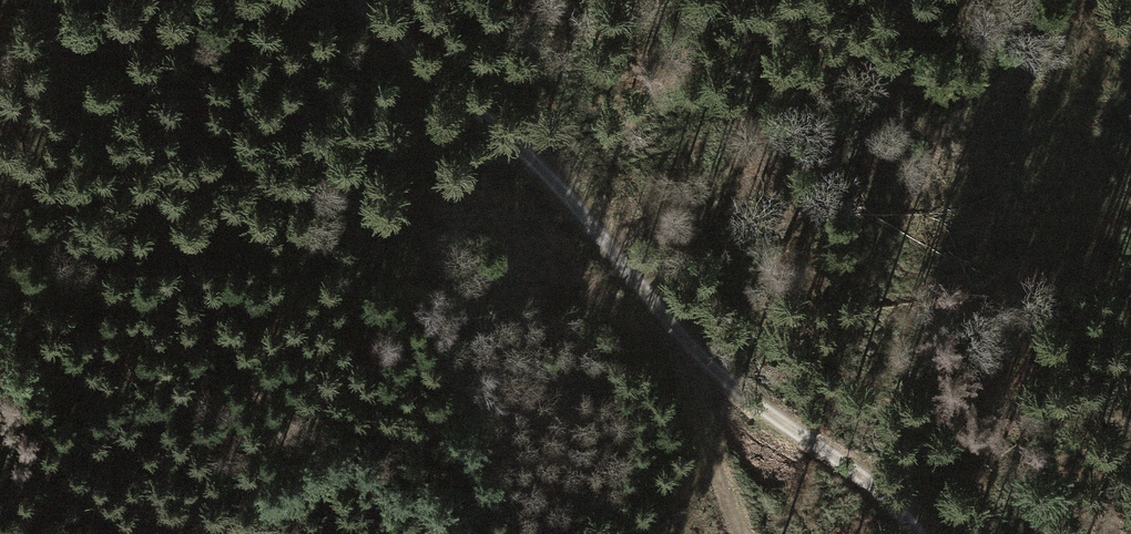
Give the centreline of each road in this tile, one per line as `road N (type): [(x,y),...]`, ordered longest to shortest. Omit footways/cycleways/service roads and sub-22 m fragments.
road 1 (track): [(903,533),(865,488),(749,401),(496,121),(352,0)]
road 2 (track): [(31,0),(339,533)]
road 3 (track): [(679,325),(746,533)]

